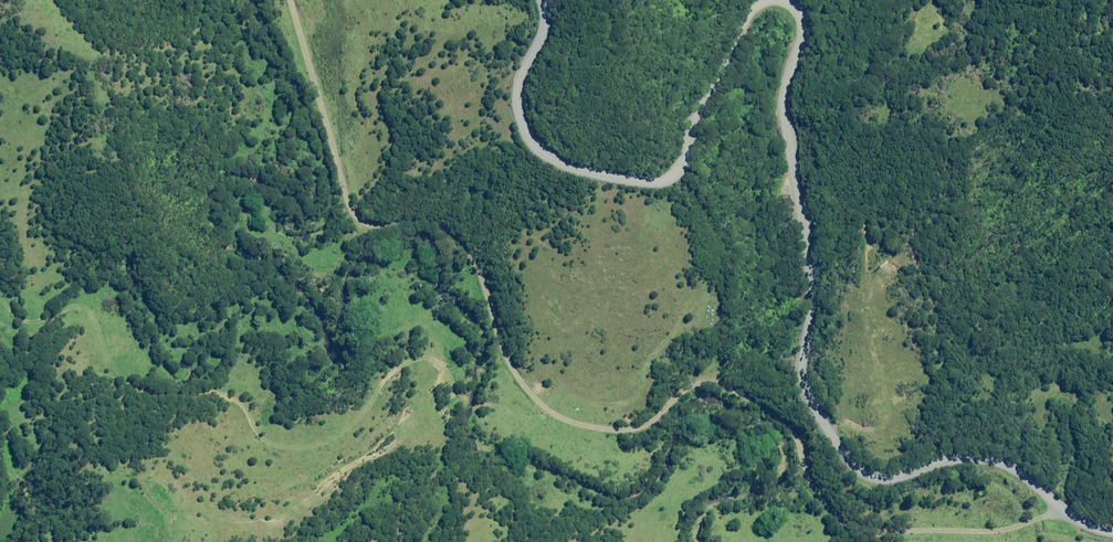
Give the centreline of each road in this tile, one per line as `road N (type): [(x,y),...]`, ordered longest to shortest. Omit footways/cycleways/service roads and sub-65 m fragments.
road 1 (residential): [(290,0),(354,215),(371,224),(429,212),(450,228),(485,284),(512,367),(553,414),(621,429),(638,427),(683,391),(756,401),(783,426),(822,498),(861,520),(895,527),(993,530),(1033,520),(1058,503)]
road 2 (unclassified): [(785,0),(803,16),(785,115),(811,292),(809,398),(869,479),(953,457),(987,457),(1028,476),(1058,503)]
road 3 (unclassified): [(540,0),(540,38),(517,93),(526,132),(551,158),(633,179),(672,173),(681,162),(739,29),(774,0)]

